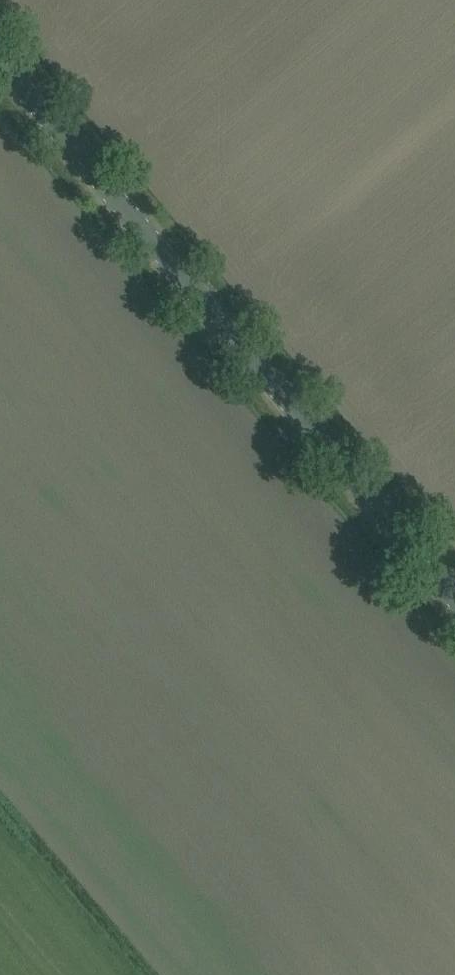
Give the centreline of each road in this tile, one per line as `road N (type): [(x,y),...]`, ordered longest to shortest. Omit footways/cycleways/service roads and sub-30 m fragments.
road 1 (tertiary): [(454,600),(0,65)]

